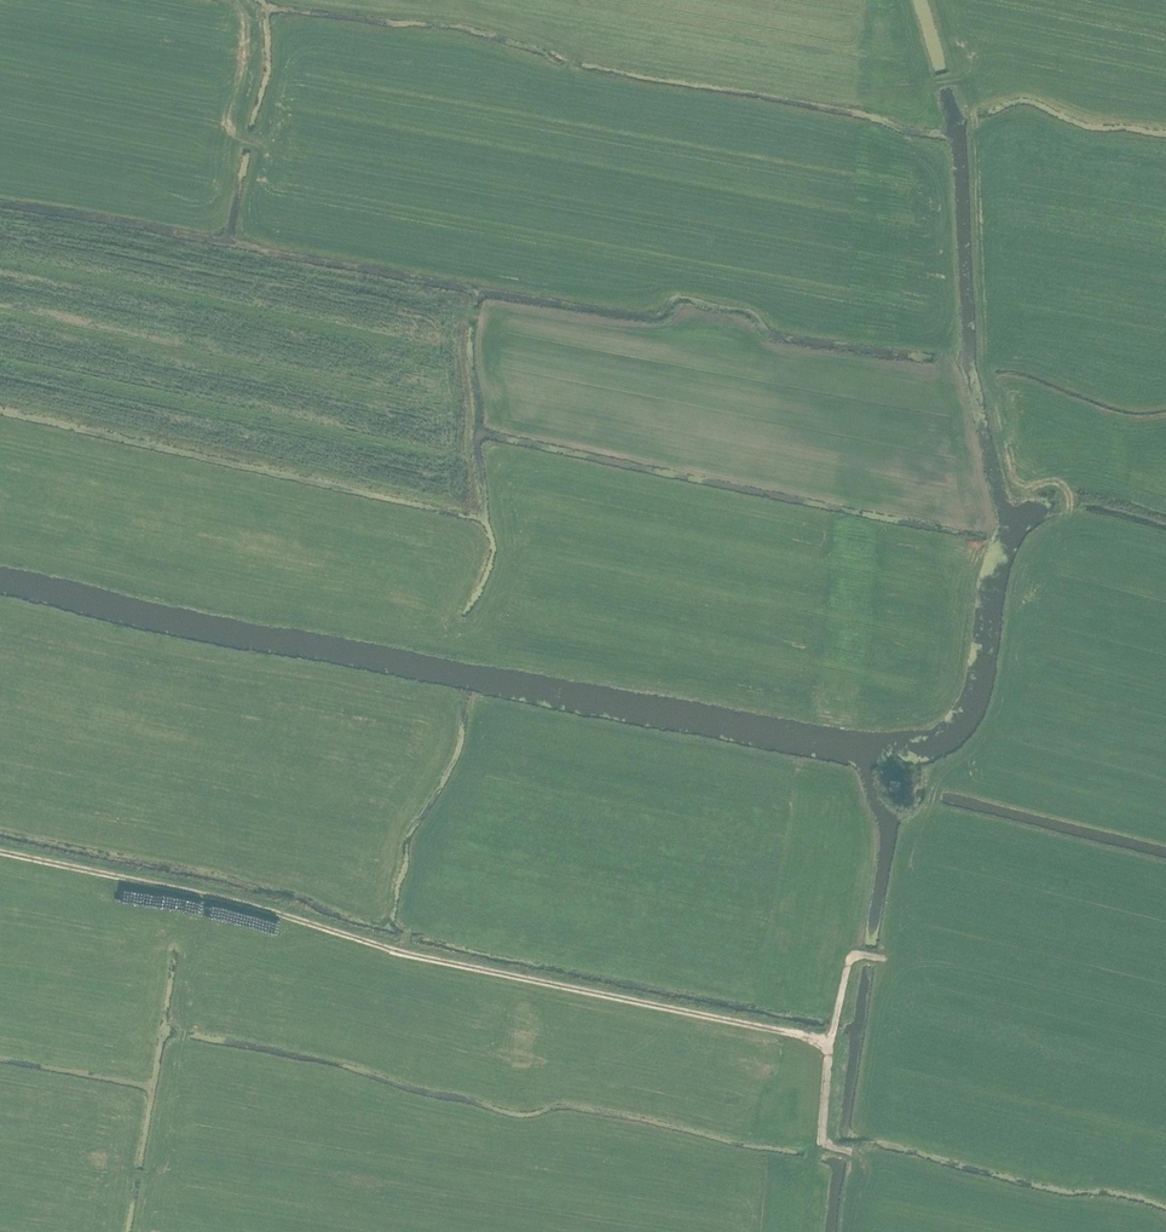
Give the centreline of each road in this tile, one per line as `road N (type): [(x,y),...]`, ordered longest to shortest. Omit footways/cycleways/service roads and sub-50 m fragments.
road 1 (track): [(827,1038),(375,946),(261,903),(0,847)]
road 2 (track): [(855,1149),(824,1143),(827,1038),(847,968),(854,957),(873,957)]

